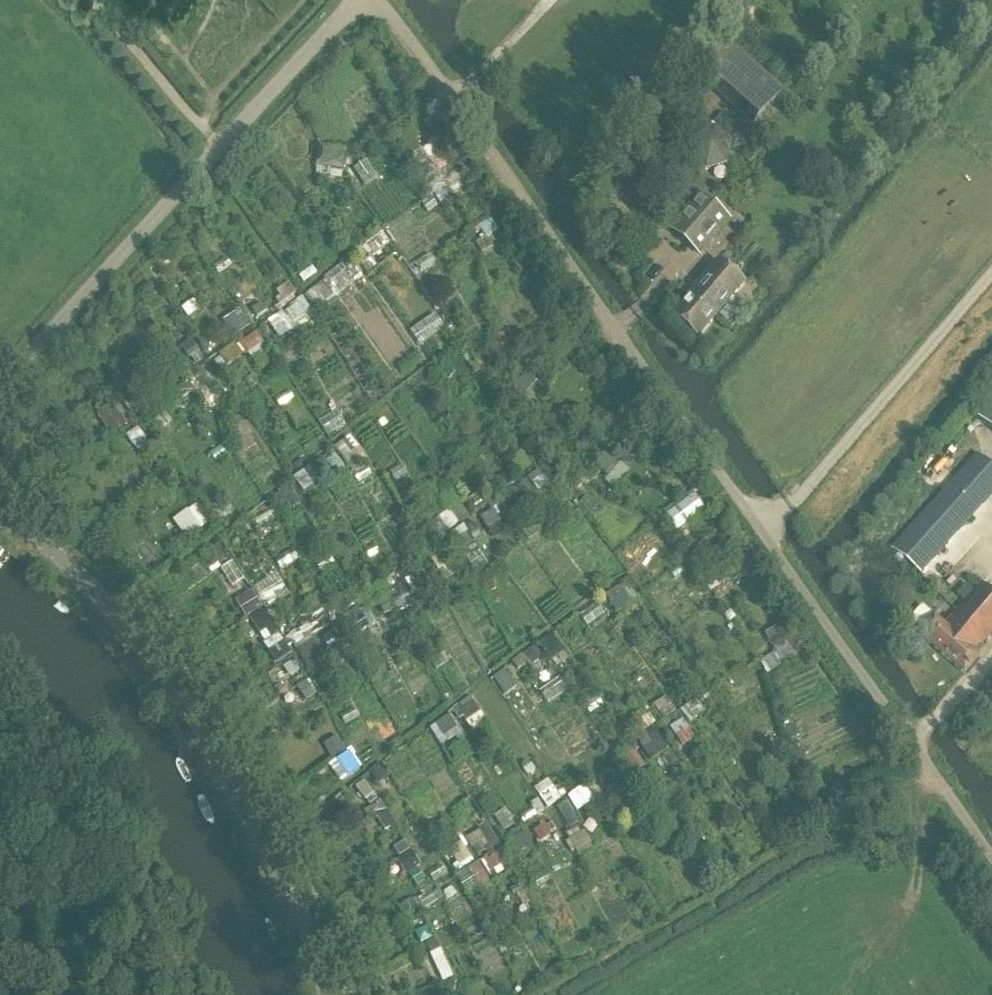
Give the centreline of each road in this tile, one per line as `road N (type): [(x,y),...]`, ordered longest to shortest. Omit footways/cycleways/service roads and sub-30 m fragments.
road 1 (unclassified): [(991,859),(454,101),(370,0)]
road 2 (unclassified): [(329,994),(234,777),(171,668),(86,581),(0,519)]
road 3 (unclassified): [(0,388),(356,0)]
road 4 (track): [(219,147),(86,0)]
road 5 (track): [(454,101),(550,0)]

